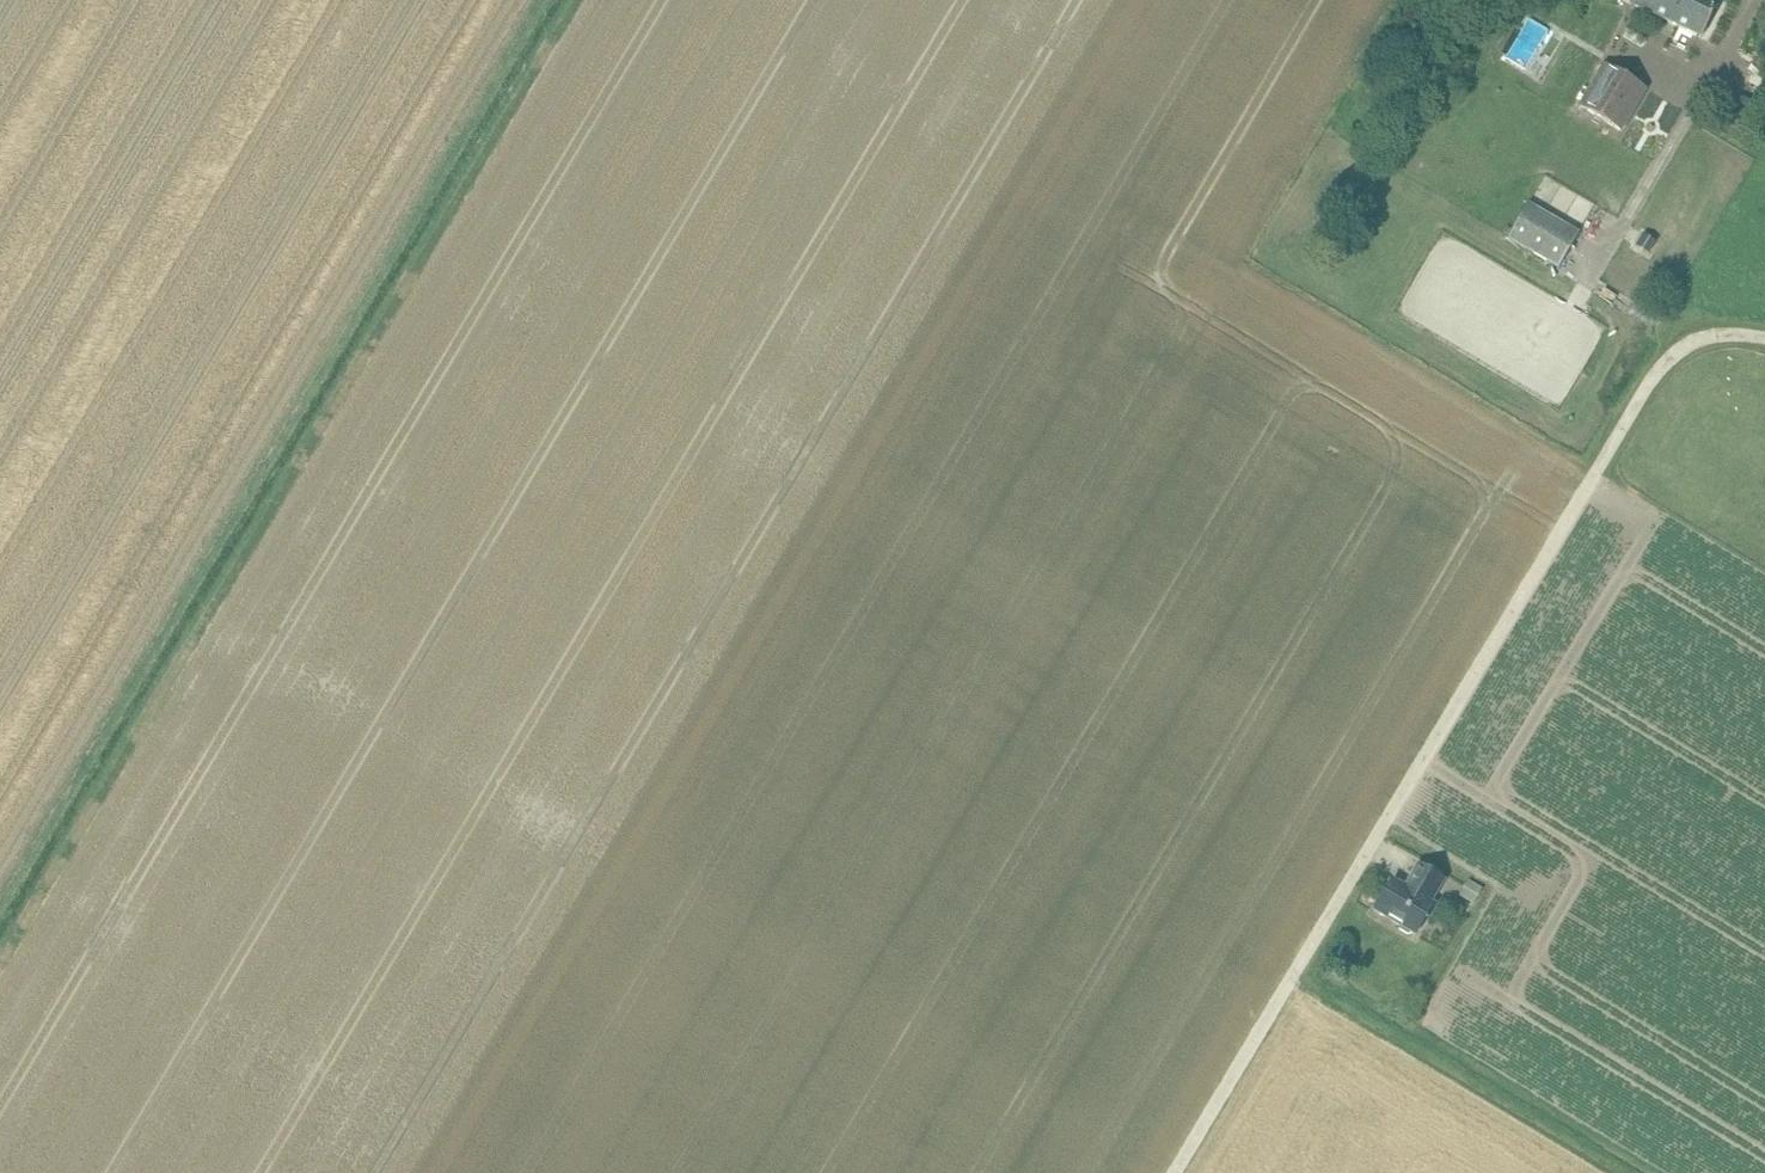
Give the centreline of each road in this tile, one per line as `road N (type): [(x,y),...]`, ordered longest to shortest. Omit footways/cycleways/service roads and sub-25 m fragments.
road 1 (residential): [(1173,1172),(1687,337),(1764,346)]

